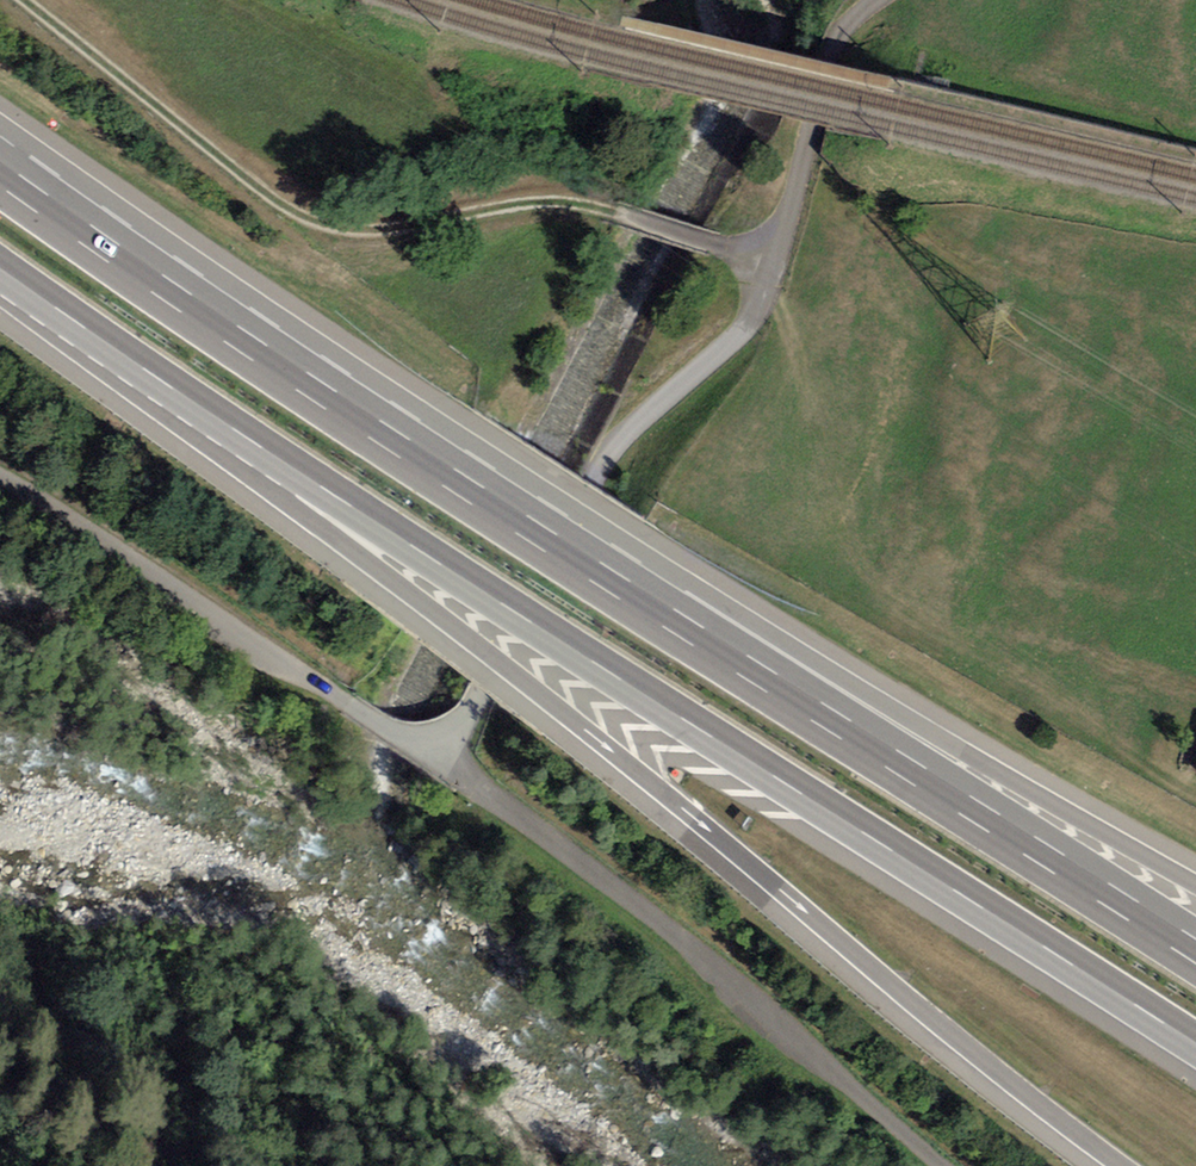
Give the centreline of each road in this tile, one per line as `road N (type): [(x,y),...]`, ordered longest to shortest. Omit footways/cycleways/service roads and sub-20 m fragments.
road 1 (motorway): [(63,314),(1124,1165)]
road 2 (motorway): [(63,314),(1195,1048)]
road 3 (unclassified): [(874,0),(830,44),(790,210),(754,312),(608,455),(446,750)]
road 4 (track): [(772,259),(578,197),(519,199),(372,225),(309,219),(21,0)]
road 5 (motorway): [(621,587),(251,347),(0,172)]
road 6 (motorway): [(1195,952),(621,587)]
road 7 (motorway): [(1195,883),(744,616),(621,587)]
road 8 (unclassified): [(0,487),(421,743),(446,750)]

